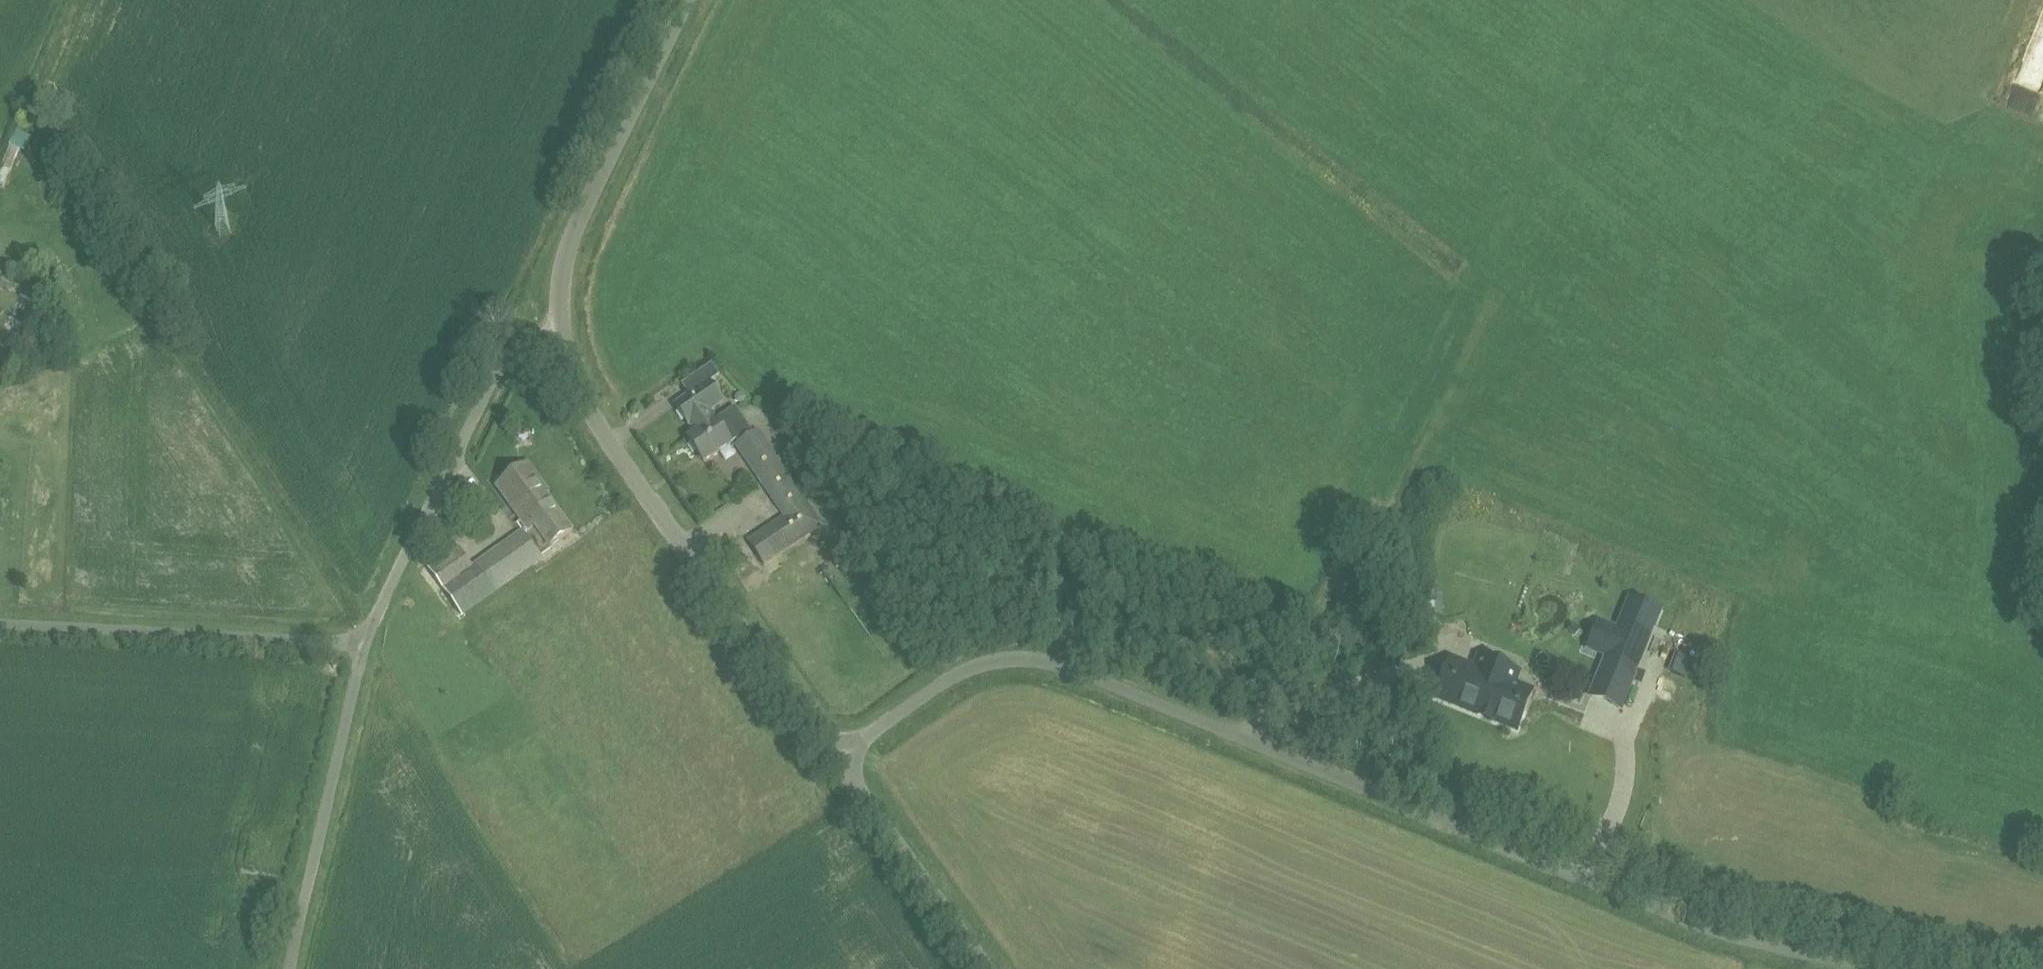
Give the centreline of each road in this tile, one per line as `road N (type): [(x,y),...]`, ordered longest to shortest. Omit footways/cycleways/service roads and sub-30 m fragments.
road 1 (unclassified): [(289,968),(366,641),(488,380),(511,354),(559,332)]
road 2 (unclassified): [(1880,968),(1705,929),(1251,742)]
road 3 (unclassified): [(837,761),(586,402),(559,332)]
road 4 (unclassified): [(837,761),(956,676),(1022,661),(1055,666),(1251,742)]
road 5 (unclassified): [(559,332),(573,238),(690,0)]
road 6 (unclassified): [(988,968),(837,761)]
road 7 (track): [(1265,709),(1344,551)]

